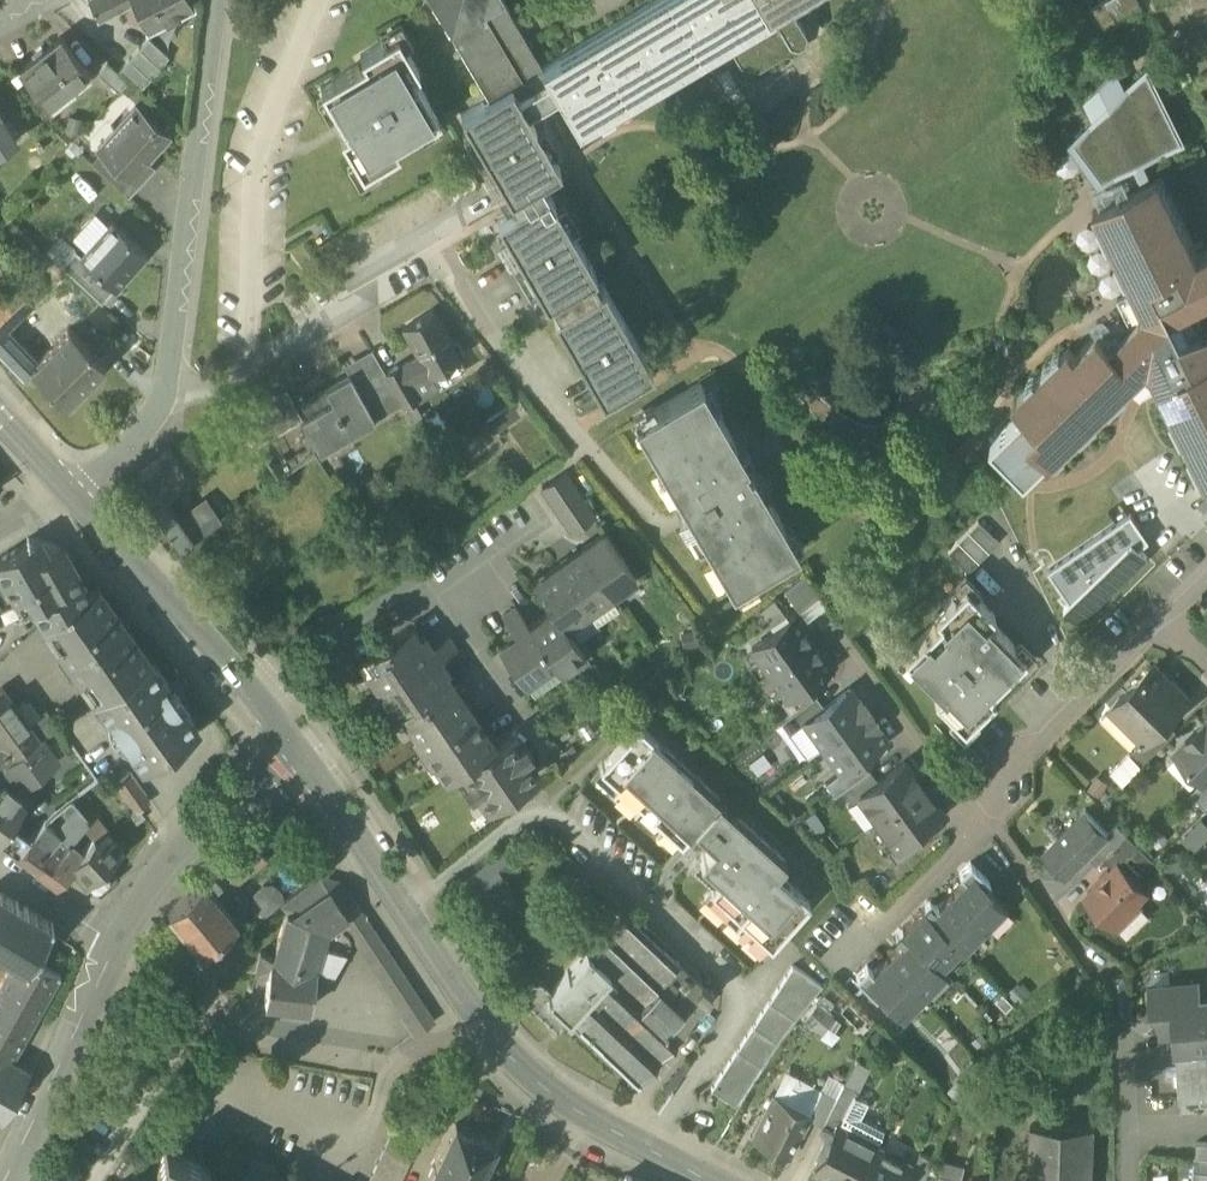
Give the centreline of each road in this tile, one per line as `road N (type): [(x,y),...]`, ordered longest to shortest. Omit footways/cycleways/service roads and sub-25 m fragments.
road 1 (residential): [(648,1151),(734,1008),(731,983),(543,817),(517,819),(407,916)]
road 2 (residential): [(222,0),(164,402),(136,436),(68,483)]
road 3 (residential): [(1165,622),(964,815),(962,845),(867,939)]
road 4 (tertiary): [(249,696),(68,483)]
road 5 (tertiary): [(116,949),(186,833),(292,757)]
road 6 (tertiary): [(13,1180),(116,949)]
road 7 (tertiary): [(648,1151),(579,1113),(477,1015)]
road 8 (residential): [(249,696),(429,573)]
road 9 (tertiary): [(407,916),(292,757)]
road 10 (residential): [(429,573),(535,724)]
road 11 (residential): [(116,949),(0,870)]
road 12 (residential): [(429,573),(530,505)]
road 13 (tertiary): [(477,1015),(407,916)]

